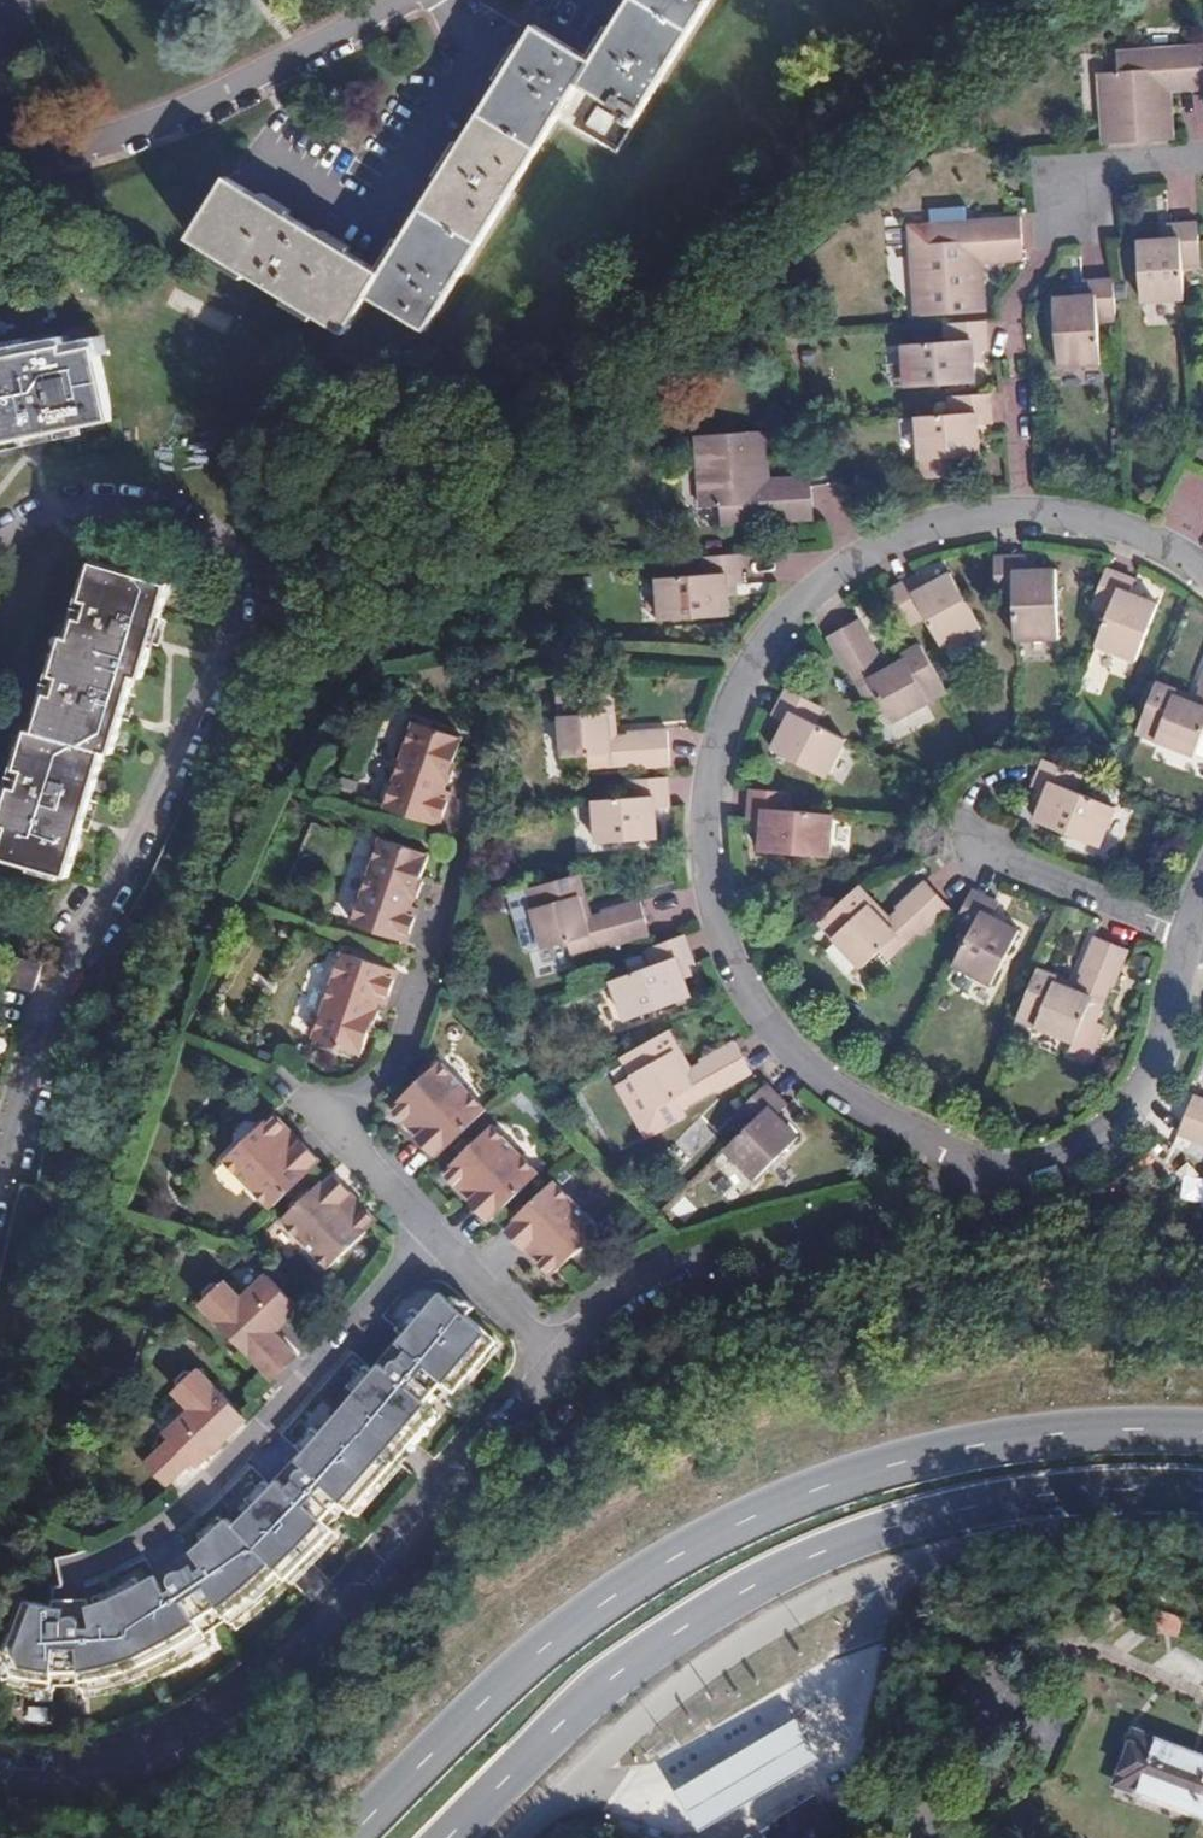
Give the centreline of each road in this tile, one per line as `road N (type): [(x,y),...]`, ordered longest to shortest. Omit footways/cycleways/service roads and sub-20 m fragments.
road 1 (primary): [(1202,1424),(1023,1433),(859,1471),(716,1531),(576,1620),(349,1837)]
road 2 (residential): [(0,536),(55,509),(116,501),(204,530),(225,556),(235,585),(232,624),(145,816),(53,982),(0,1239)]
road 3 (residential): [(988,1180),(866,1112),(772,1032),(719,936),(703,827),(724,719),(781,624),(866,554),(917,532),(1026,513)]
road 4 (primary): [(448,1837),(604,1682),(726,1599),(827,1547),(972,1507),(1079,1490),(1189,1490)]
road 5 (unclassified): [(523,1837),(698,1672),(796,1607),(896,1564),(1189,1490)]
road 6 (residential): [(557,1366),(329,1629),(223,1720),(121,1769),(62,1777),(0,1773)]
road 7 (residential): [(432,1234),(184,1512),(83,1577)]
road 8 (residential): [(1026,513),(1009,308),(1043,267),(1054,221),(1078,196),(1116,174),(1202,168)]
road 9 (residential): [(988,1180),(1106,1140),(1146,1091),(1189,930)]
road 10 (residential): [(344,1113),(384,1077),(399,1047),(465,853)]
road 11 (residential): [(1202,1579),(1170,1568),(1044,1592),(1002,1647)]
road 12 (residential): [(1189,930),(991,851)]
road 13 (residential): [(712,1248),(624,1303),(557,1366)]
road 14 (residential): [(1026,513),(1134,533),(1202,569)]
road 15 (residential): [(557,1366),(432,1234)]
road 16 (residential): [(432,1234),(357,1153),(344,1113)]

